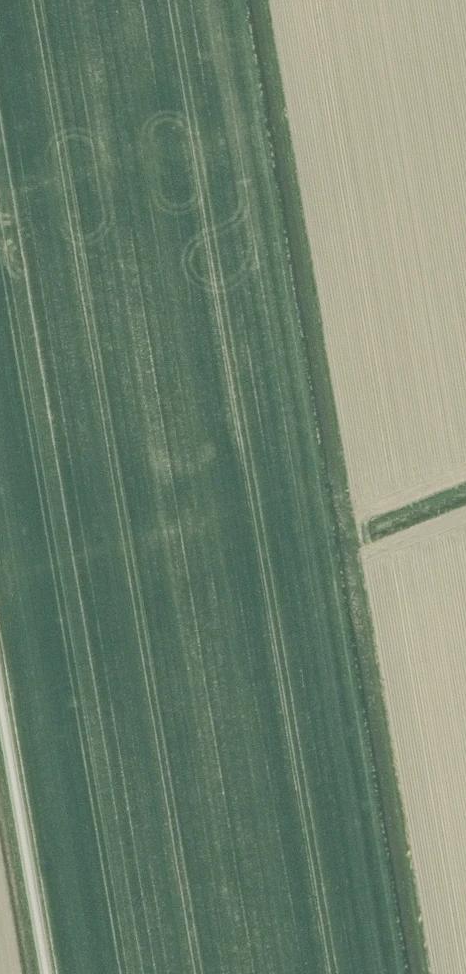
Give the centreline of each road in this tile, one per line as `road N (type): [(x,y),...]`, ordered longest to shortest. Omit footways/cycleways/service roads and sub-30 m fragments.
road 1 (unclassified): [(46,973),(0,703)]

